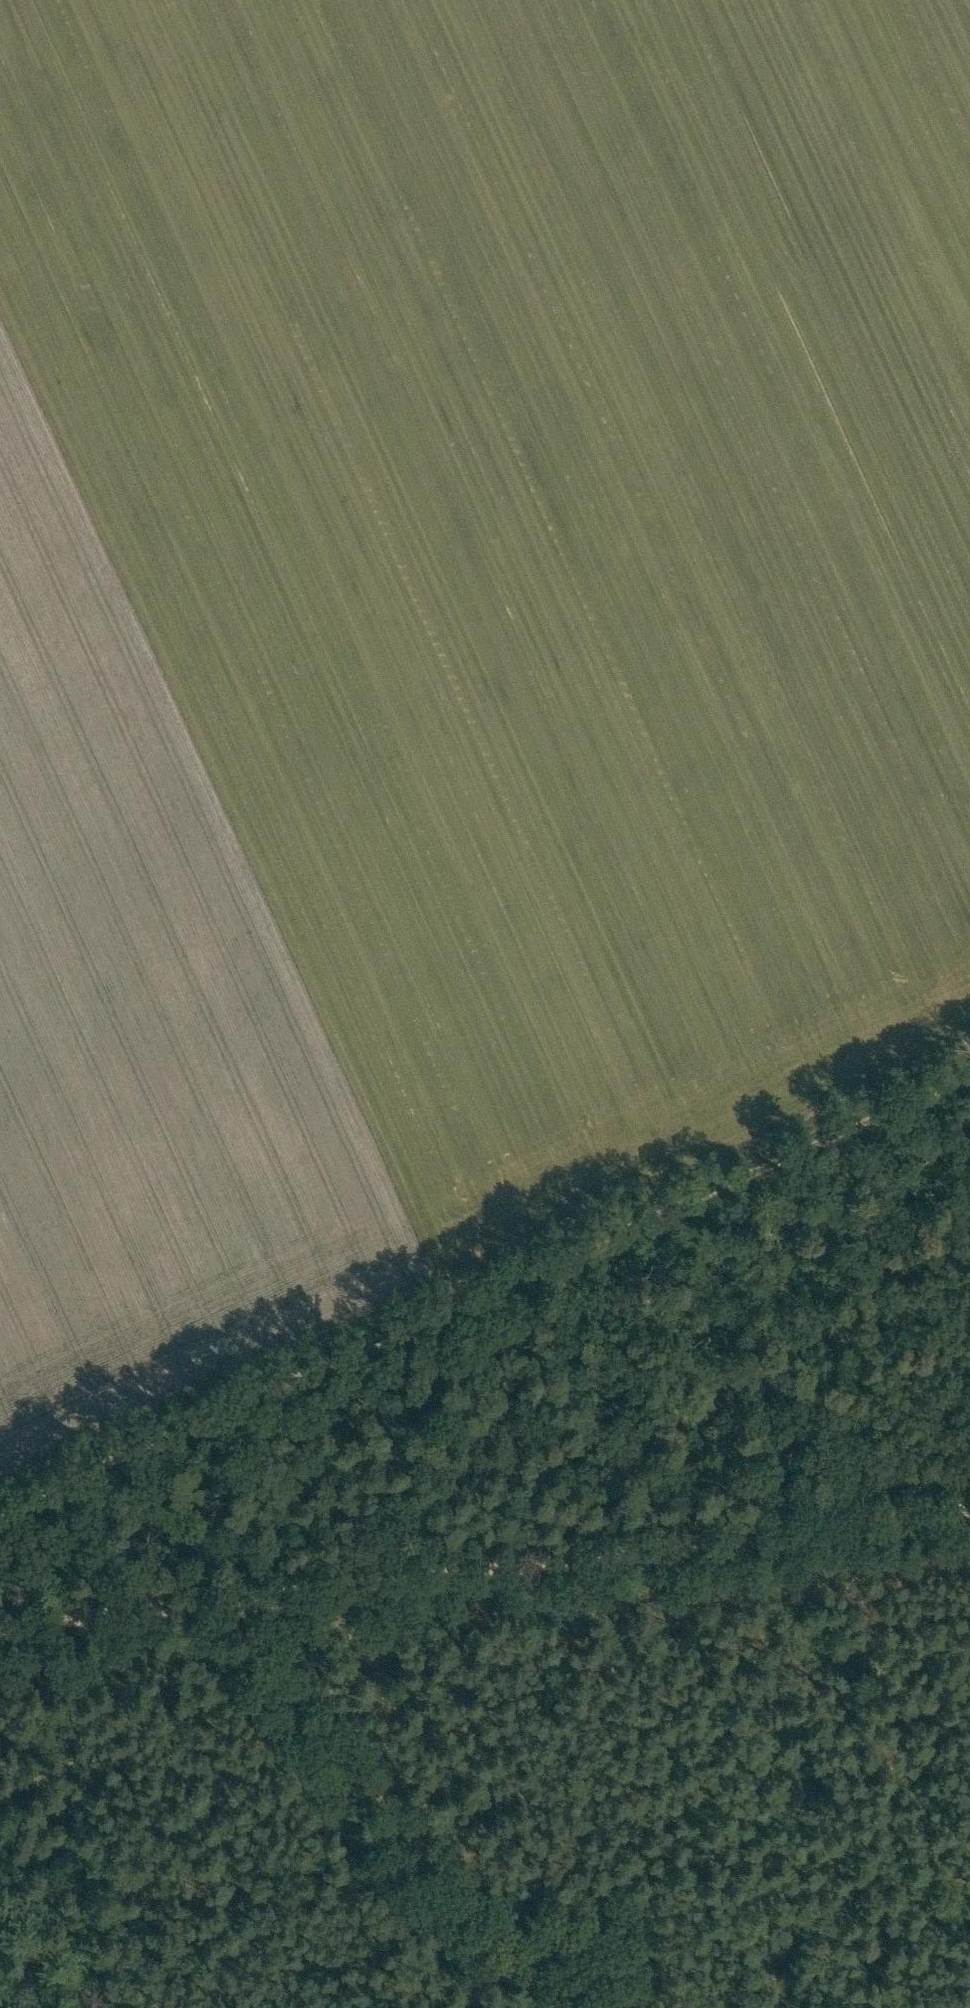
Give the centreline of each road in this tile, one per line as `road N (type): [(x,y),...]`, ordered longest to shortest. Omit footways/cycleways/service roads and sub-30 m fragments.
road 1 (track): [(0,1509),(969,1072)]
road 2 (track): [(0,1628),(969,1508)]

